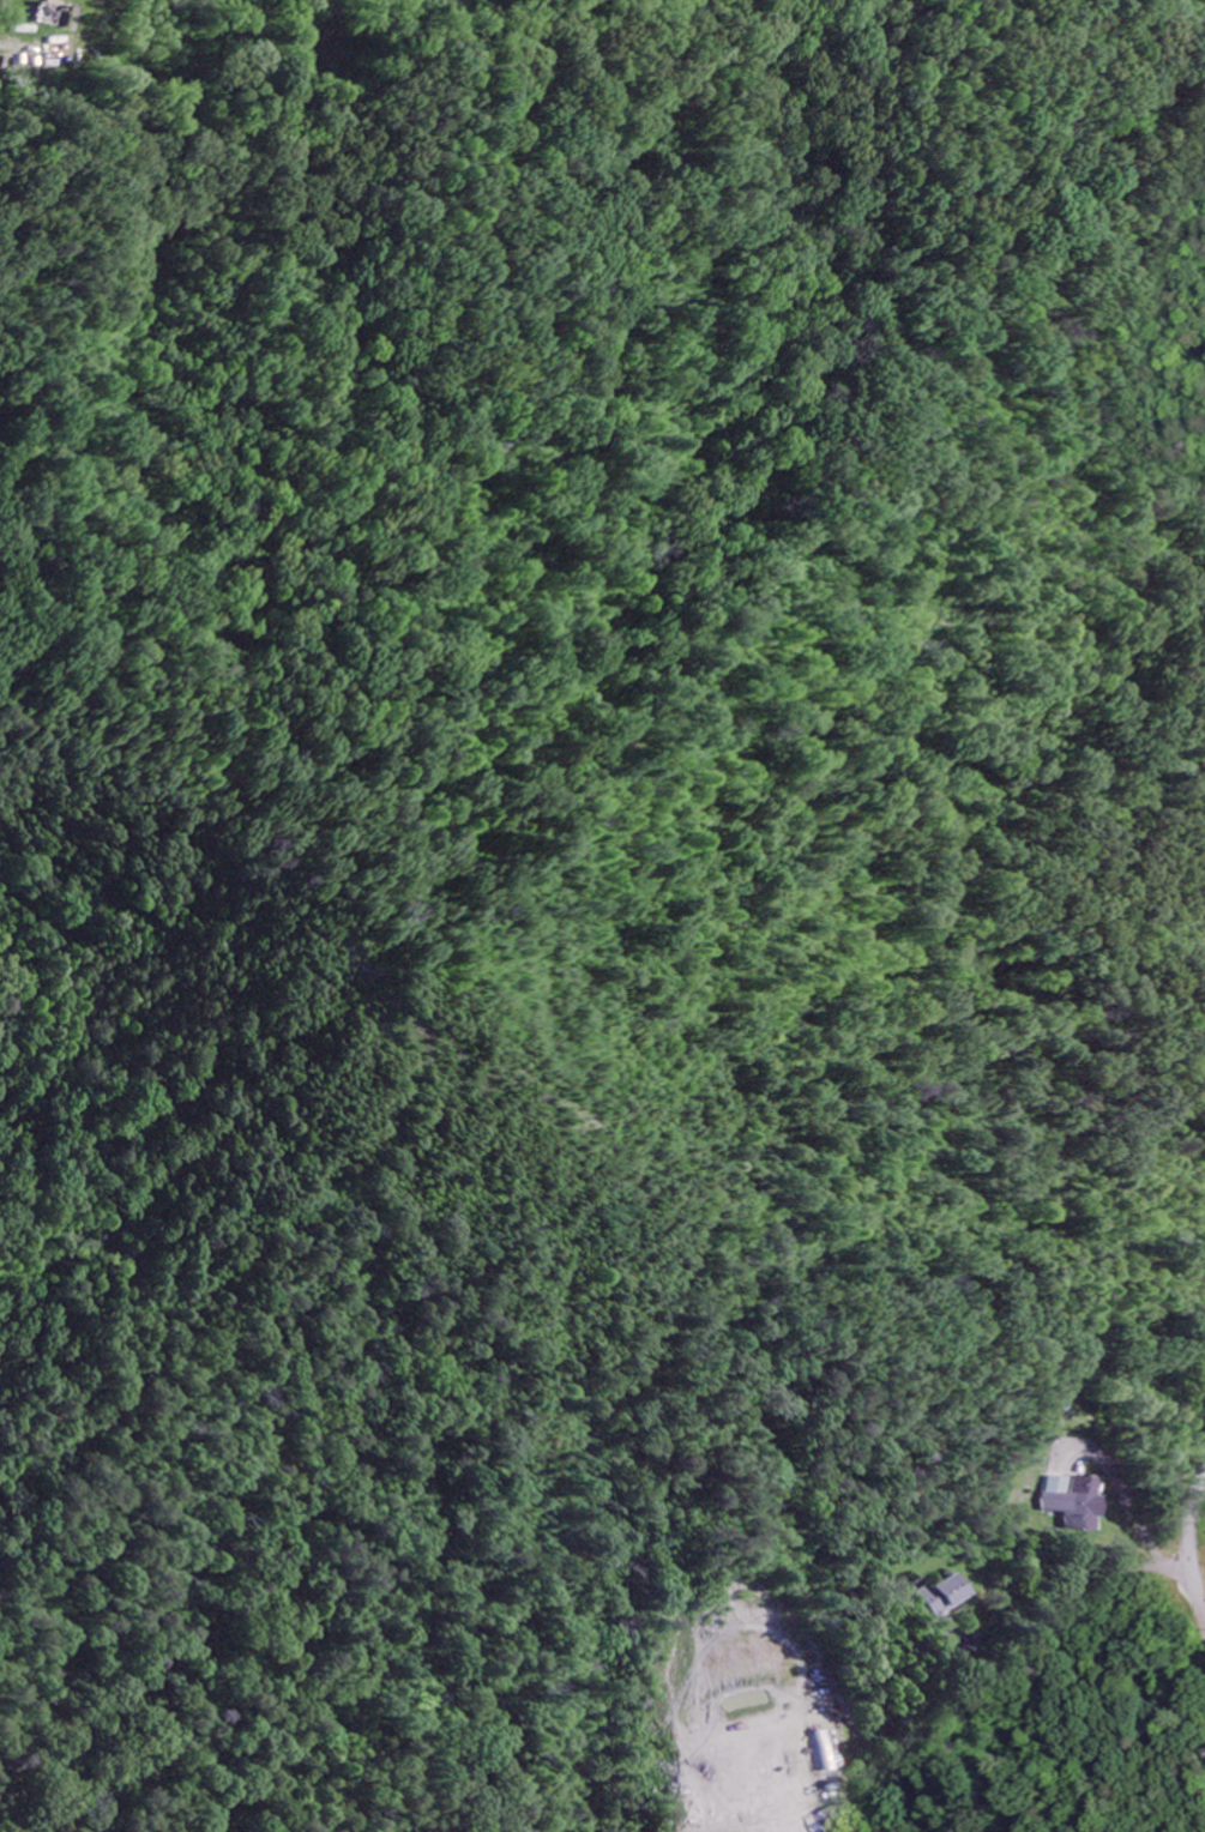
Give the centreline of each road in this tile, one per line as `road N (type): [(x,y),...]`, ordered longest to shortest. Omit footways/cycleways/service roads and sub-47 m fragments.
road 1 (residential): [(969,1637),(994,1623),(1031,1566),(1197,1566)]
road 2 (residential): [(1204,1611),(1191,1520),(1204,1469)]

